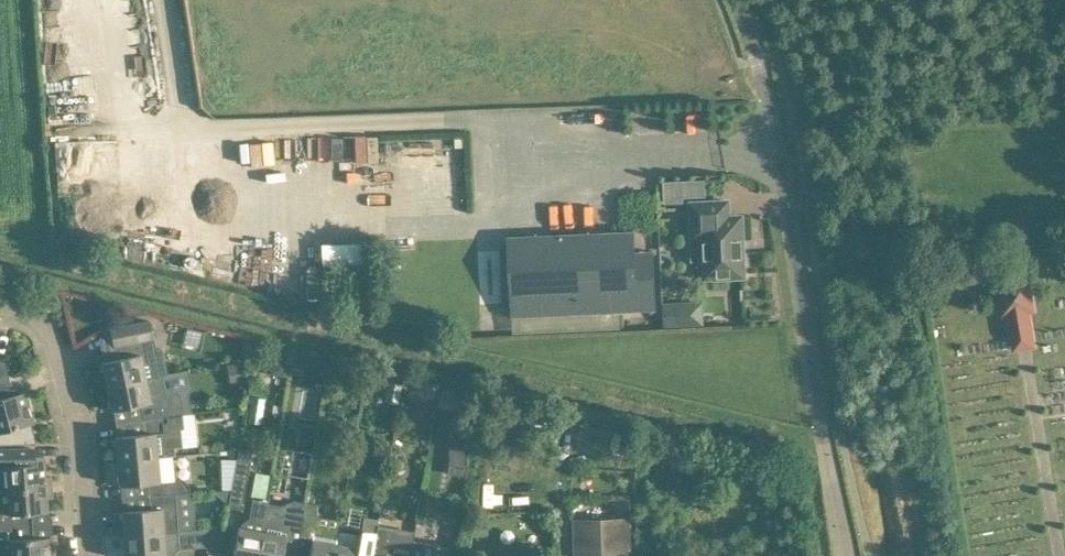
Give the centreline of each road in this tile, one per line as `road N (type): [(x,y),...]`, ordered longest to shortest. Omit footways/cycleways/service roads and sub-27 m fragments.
road 1 (unclassified): [(845,555),(774,132),(739,0)]
road 2 (residential): [(90,555),(68,396),(45,331),(0,310)]

